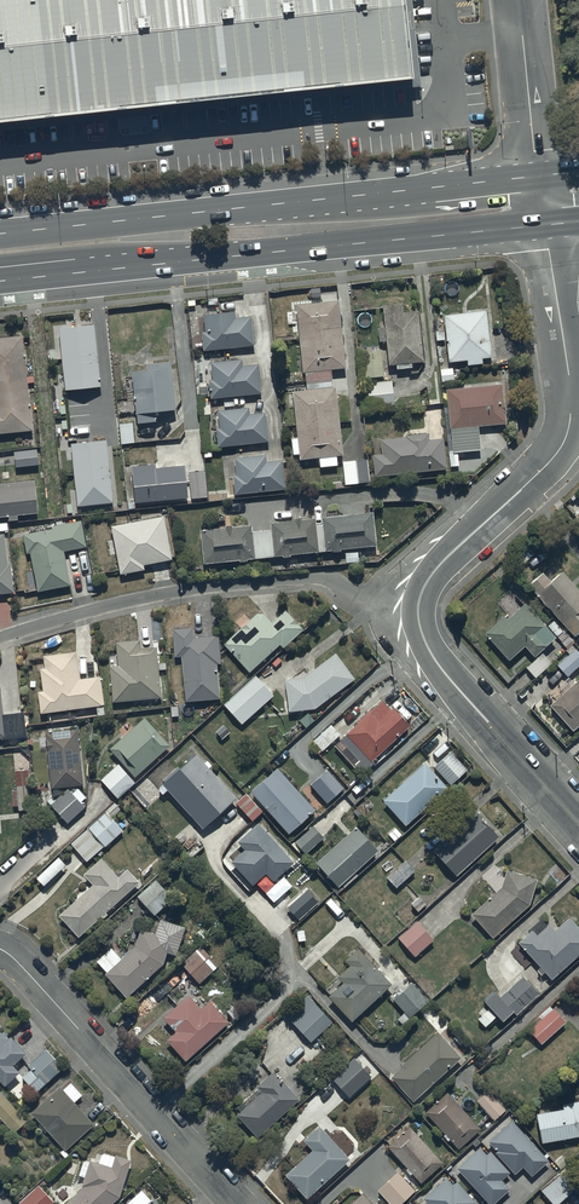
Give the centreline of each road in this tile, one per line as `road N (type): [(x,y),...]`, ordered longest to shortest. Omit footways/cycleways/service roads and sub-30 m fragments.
road 1 (primary): [(545,226),(0,280)]
road 2 (primary): [(0,235),(537,177)]
road 3 (residential): [(417,604),(299,579),(152,596),(0,636)]
road 4 (residential): [(0,949),(240,1203)]
road 5 (residential): [(578,822),(443,673),(425,646),(417,604)]
road 6 (residential): [(417,604),(438,566),(562,446),(570,399)]
road 7 (residential): [(570,399),(545,226)]

